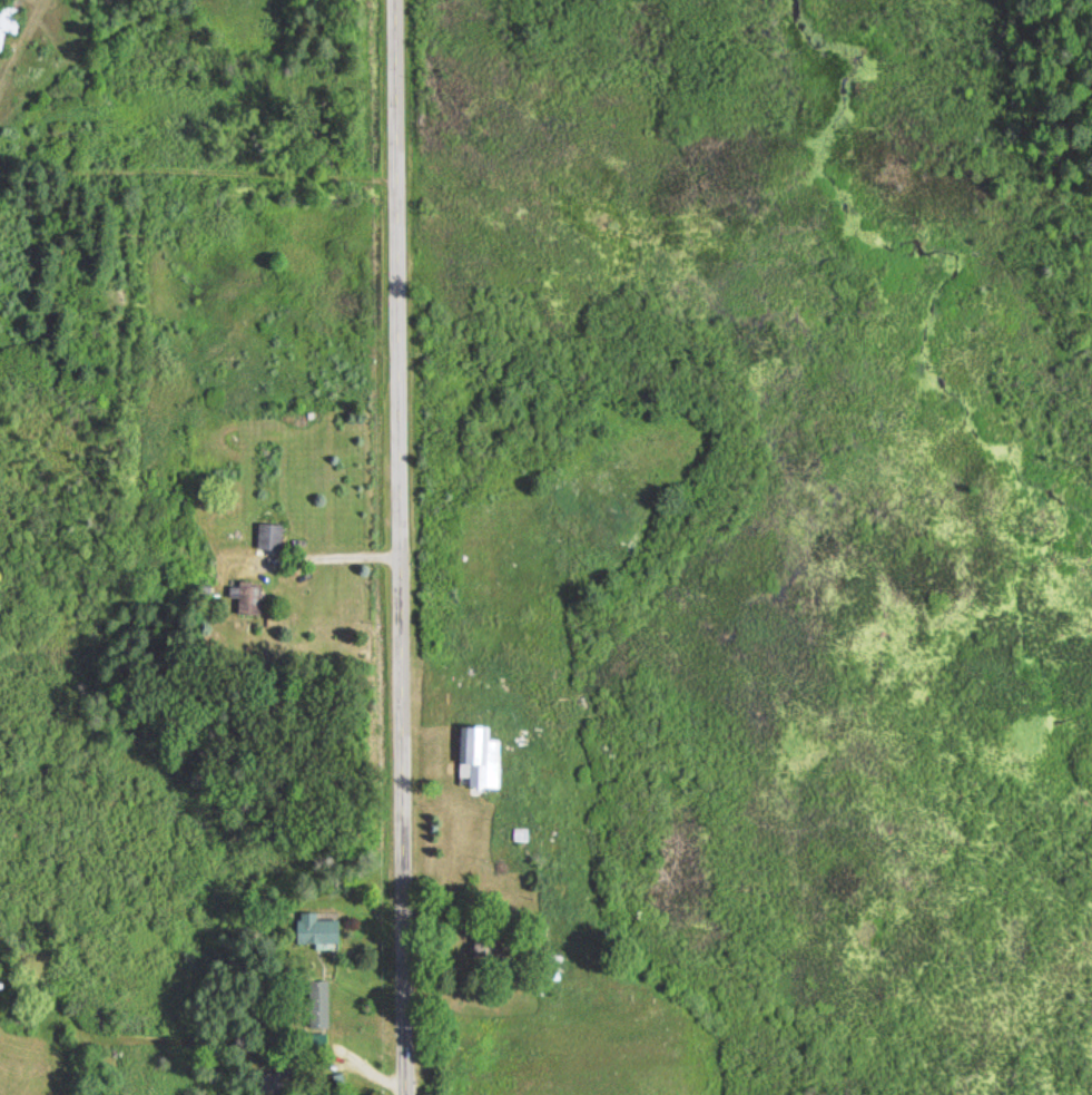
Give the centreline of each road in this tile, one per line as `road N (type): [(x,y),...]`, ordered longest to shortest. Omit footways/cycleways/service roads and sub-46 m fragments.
road 1 (tertiary): [(407,1094),(397,0)]

